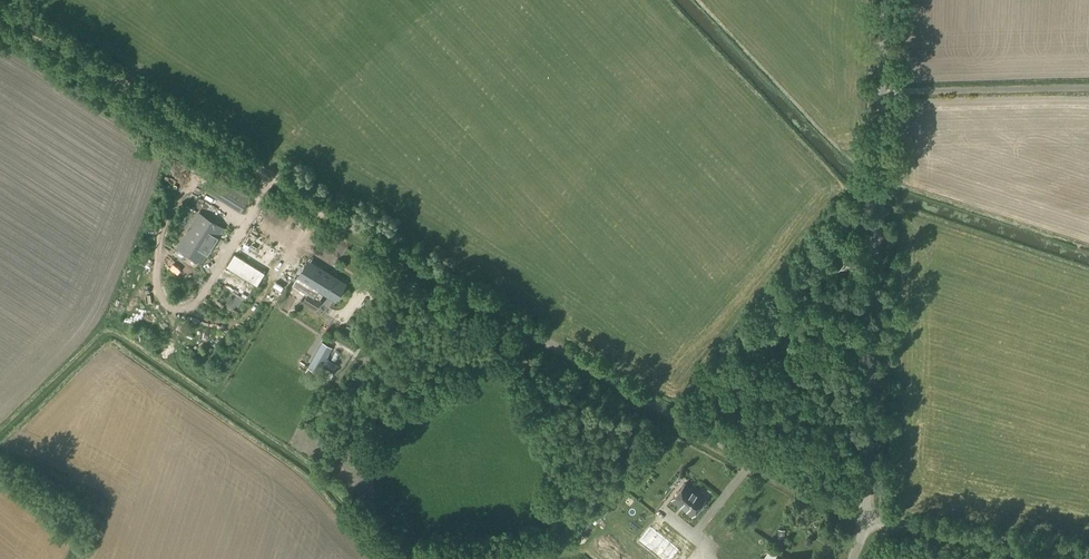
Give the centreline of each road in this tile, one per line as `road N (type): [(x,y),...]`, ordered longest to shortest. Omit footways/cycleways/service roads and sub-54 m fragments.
road 1 (unclassified): [(865,518),(750,464),(272,177)]
road 2 (unclassified): [(865,518),(882,0)]
road 3 (track): [(272,177),(0,9)]
road 4 (unclassified): [(1088,553),(865,518)]

